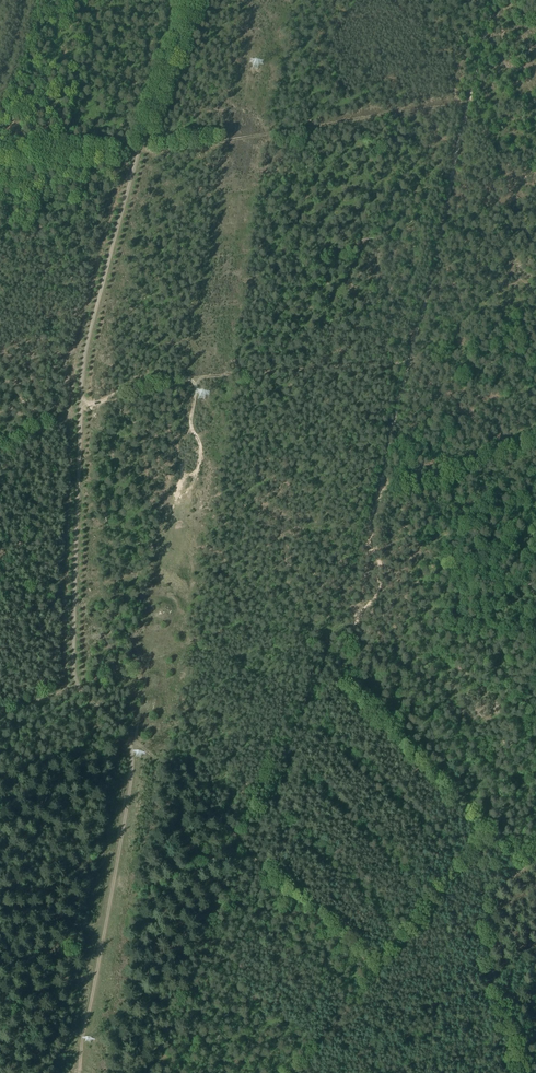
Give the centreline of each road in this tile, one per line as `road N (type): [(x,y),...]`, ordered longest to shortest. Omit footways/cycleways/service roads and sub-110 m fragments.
road 1 (track): [(193,0),(138,153),(85,355),(72,660),(76,687),(129,737),(131,755),(77,1072)]
road 2 (track): [(535,837),(495,834),(339,673),(344,638),(373,601),(380,575),(369,533),(490,0)]
road 3 (track): [(129,737),(378,975),(495,834)]
road 4 (track): [(83,404),(156,379),(408,364),(508,445)]
road 5 (track): [(138,153),(466,106)]
road 6 (track): [(523,1072),(492,941),(497,894),(535,854)]
road 7 (track): [(380,489),(535,435)]

